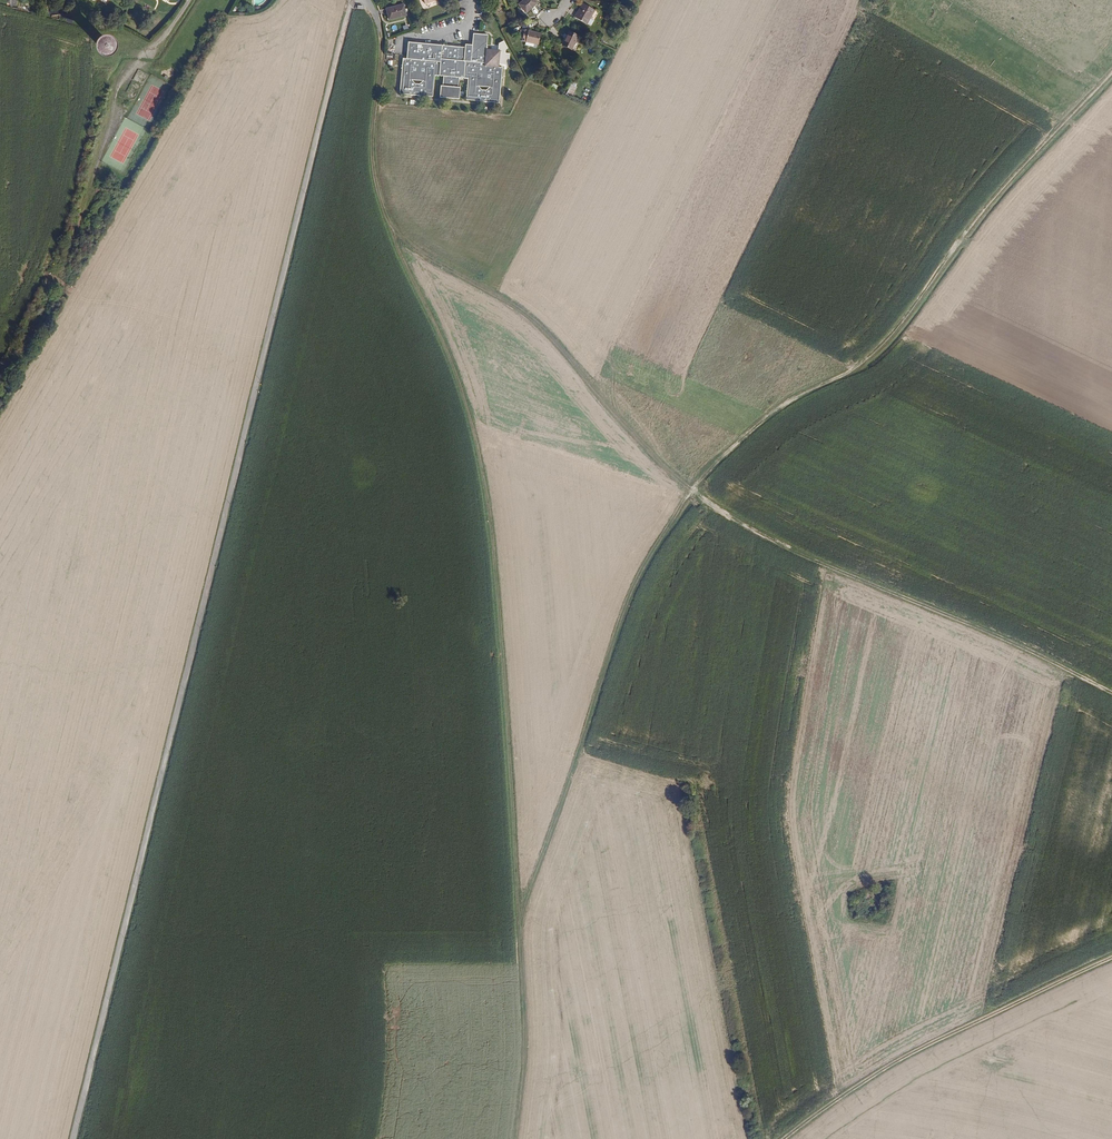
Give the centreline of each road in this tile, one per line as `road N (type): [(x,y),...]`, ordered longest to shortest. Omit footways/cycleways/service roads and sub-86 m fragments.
road 1 (track): [(394,231),(468,407),(488,521),(520,904)]
road 2 (track): [(1111,72),(968,226),(894,332),(862,363),(761,418),(692,489)]
road 3 (track): [(692,489),(734,523),(788,550),(1111,694)]
road 4 (track): [(692,489),(643,571),(553,836),(520,904)]
road 5 (track): [(394,231),(537,322),(660,465),(692,489)]
road 6 (track): [(783,1138),(886,1067),(1111,956)]
road 7 (track): [(190,0),(122,81),(74,260)]
road 8 (track): [(363,0),(381,39),(374,168),(394,231)]
road 9 (track): [(520,904),(522,1047),(514,1138)]
road 10 (track): [(0,398),(74,260)]

